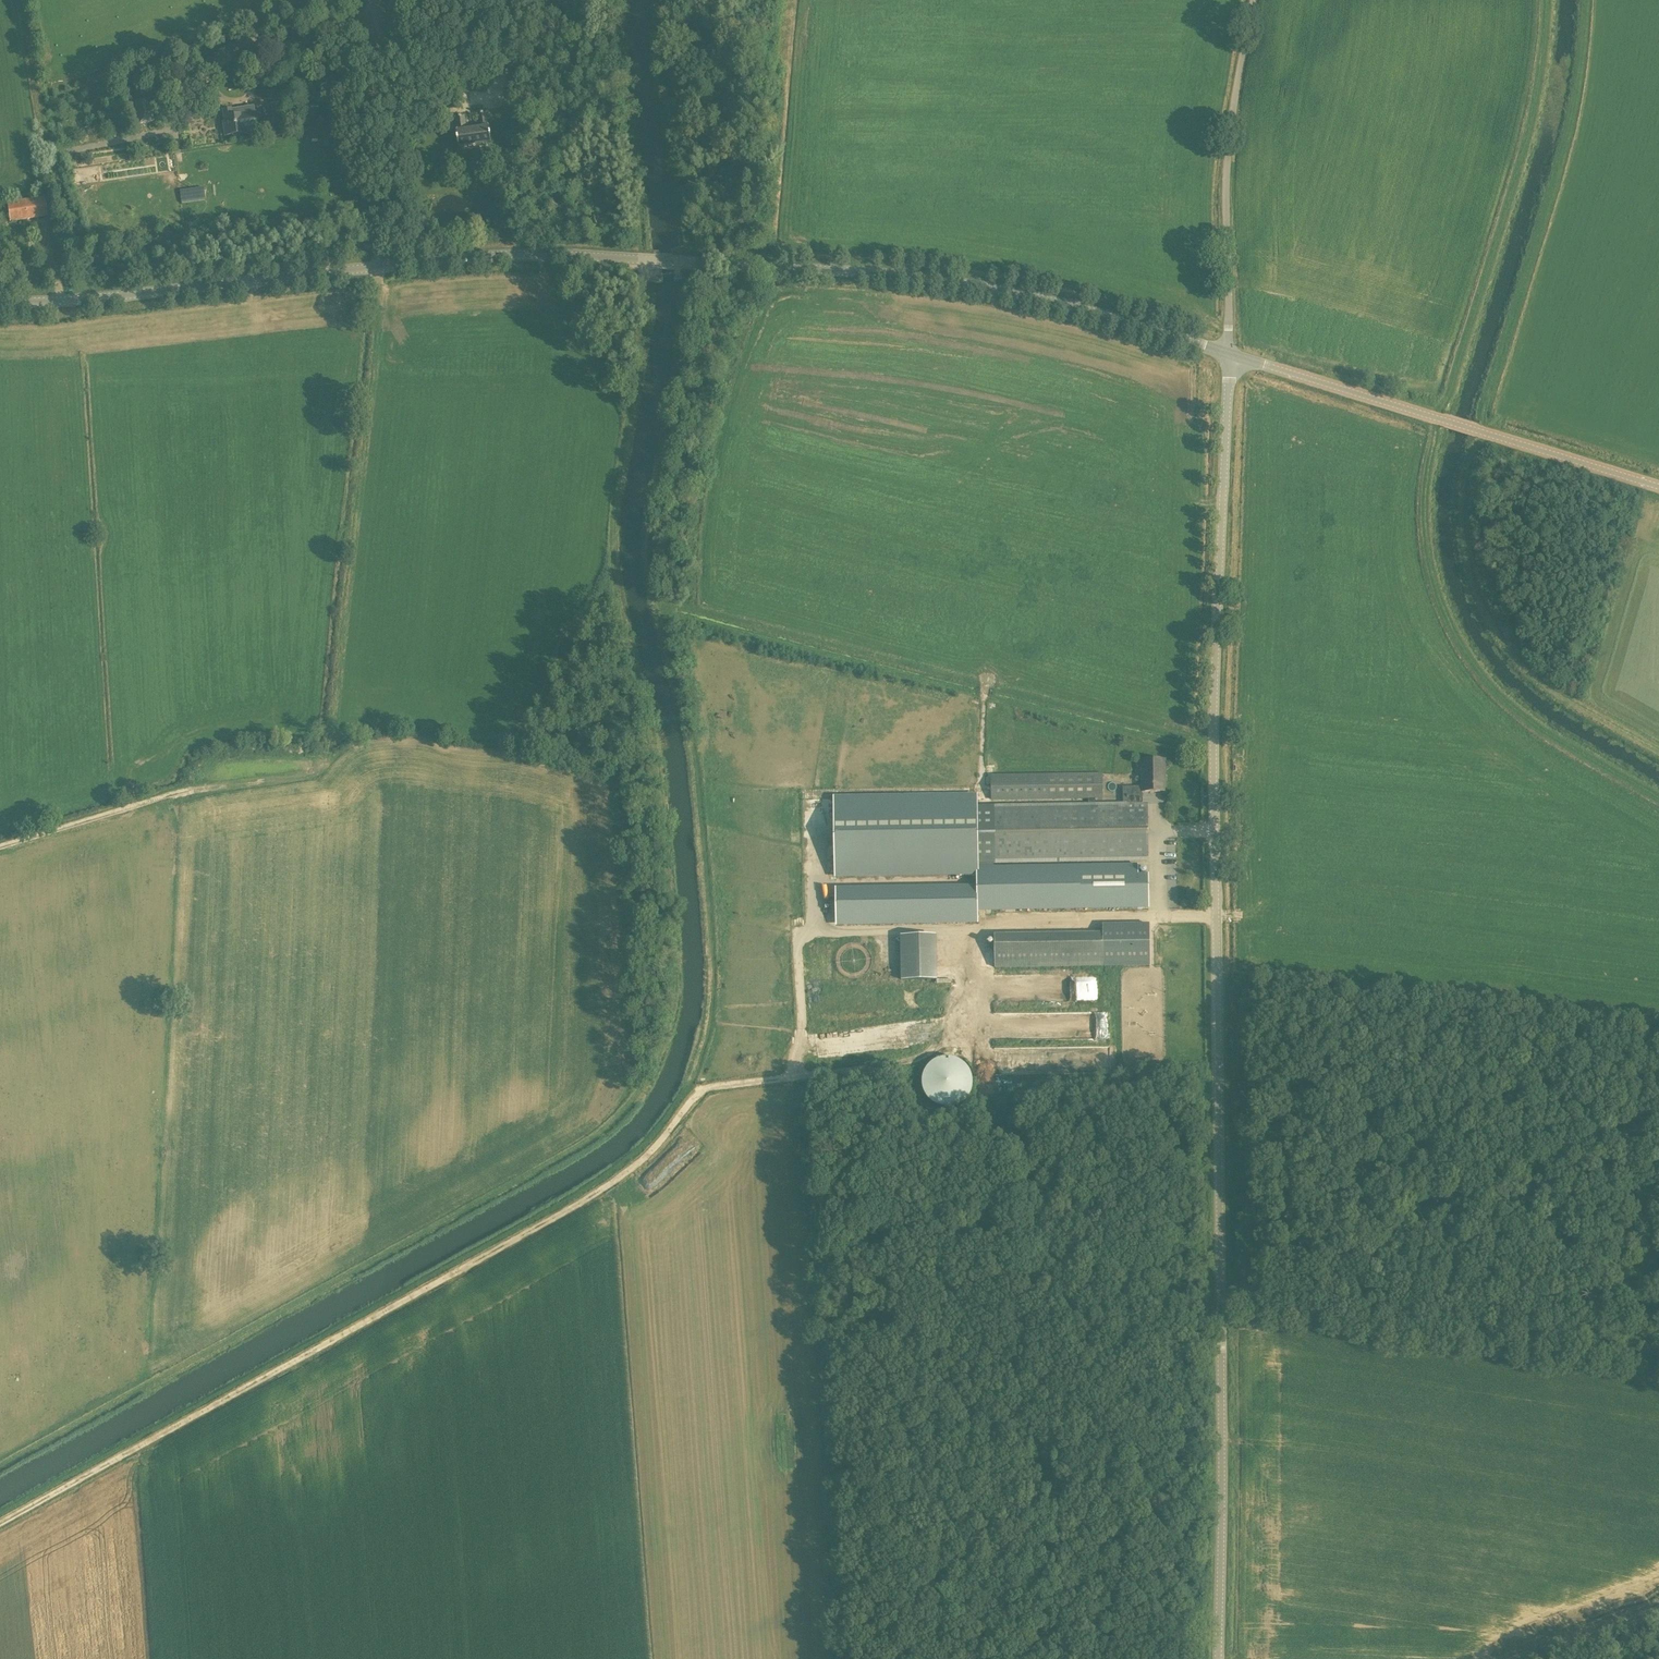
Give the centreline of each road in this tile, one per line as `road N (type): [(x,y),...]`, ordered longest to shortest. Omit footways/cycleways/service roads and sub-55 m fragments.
road 1 (track): [(645,260),(648,304),(611,557),(653,738),(675,959),(669,1028),(653,1071),(612,1127),(569,1157),(0,1468)]
road 2 (tertiary): [(1218,1658),(1214,692),(1228,354)]
road 3 (tertiary): [(1228,354),(1127,319),(950,279),(551,253),(0,299)]
road 4 (track): [(0,1523),(596,1193),(654,1146),(704,1089),(920,1057)]
road 5 (tertiary): [(1658,486),(1228,354)]
road 6 (unclassified): [(1228,354),(1229,141),(1254,0)]

